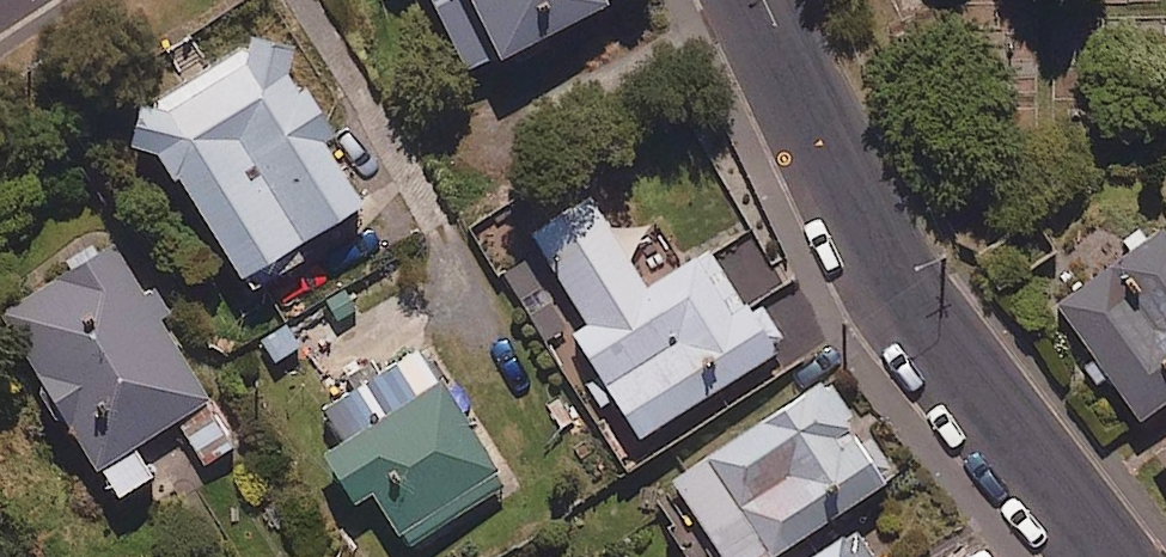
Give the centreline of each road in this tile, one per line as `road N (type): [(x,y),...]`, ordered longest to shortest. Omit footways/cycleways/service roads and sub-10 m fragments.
road 1 (tertiary): [(1110,556),(928,324),(762,0)]

